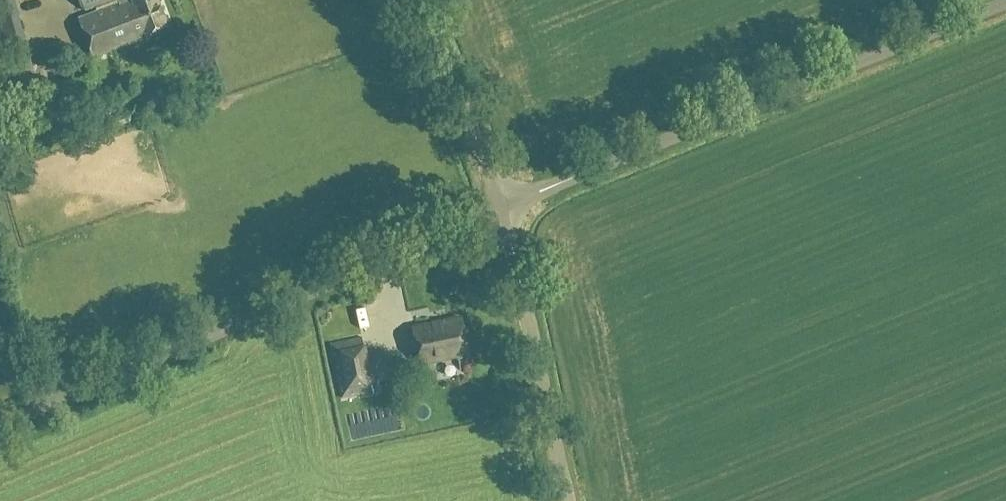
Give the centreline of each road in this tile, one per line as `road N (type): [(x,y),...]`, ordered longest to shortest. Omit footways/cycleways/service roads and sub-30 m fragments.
road 1 (unclassified): [(0,422),(504,205)]
road 2 (unclassified): [(504,205),(1005,3)]
road 3 (unclassified): [(565,500),(504,205)]
road 4 (unclassified): [(504,205),(419,0)]

